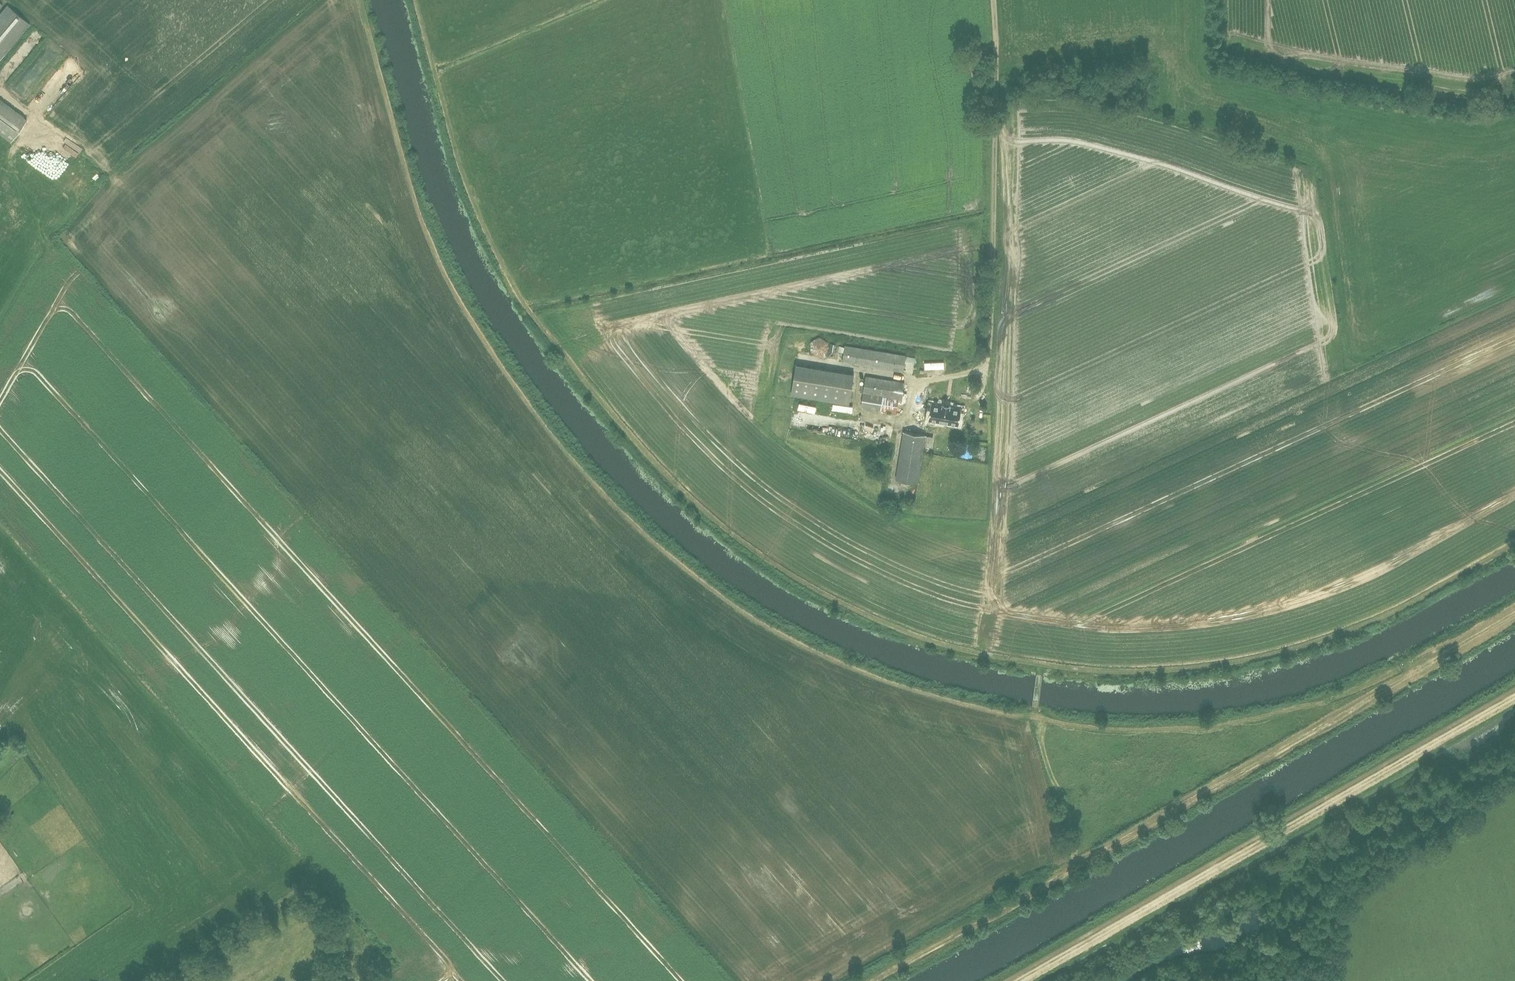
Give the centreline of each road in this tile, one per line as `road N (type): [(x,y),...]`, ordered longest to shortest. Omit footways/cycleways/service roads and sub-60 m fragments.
road 1 (track): [(874,980),(1434,661)]
road 2 (track): [(1021,980),(1514,698)]

